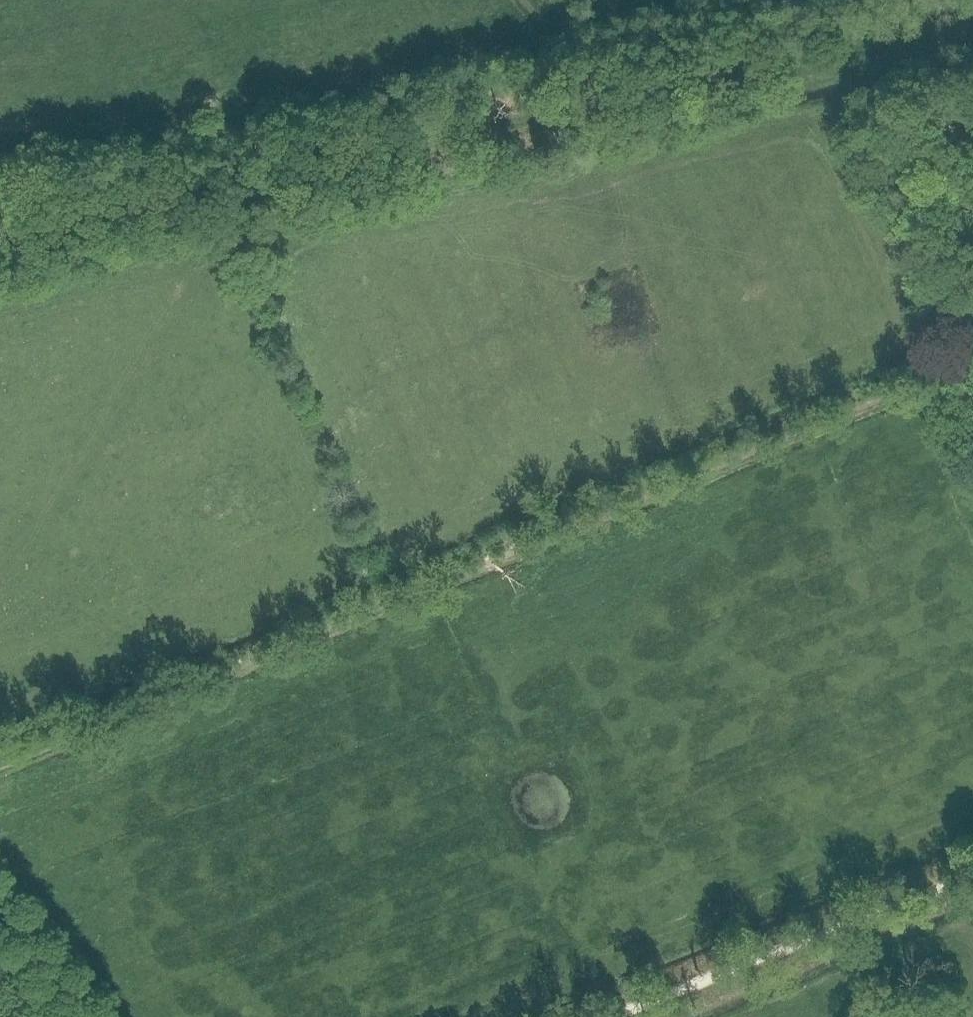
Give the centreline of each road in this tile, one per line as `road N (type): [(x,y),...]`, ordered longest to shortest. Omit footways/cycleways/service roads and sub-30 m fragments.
road 1 (track): [(608,1016),(972,874)]

